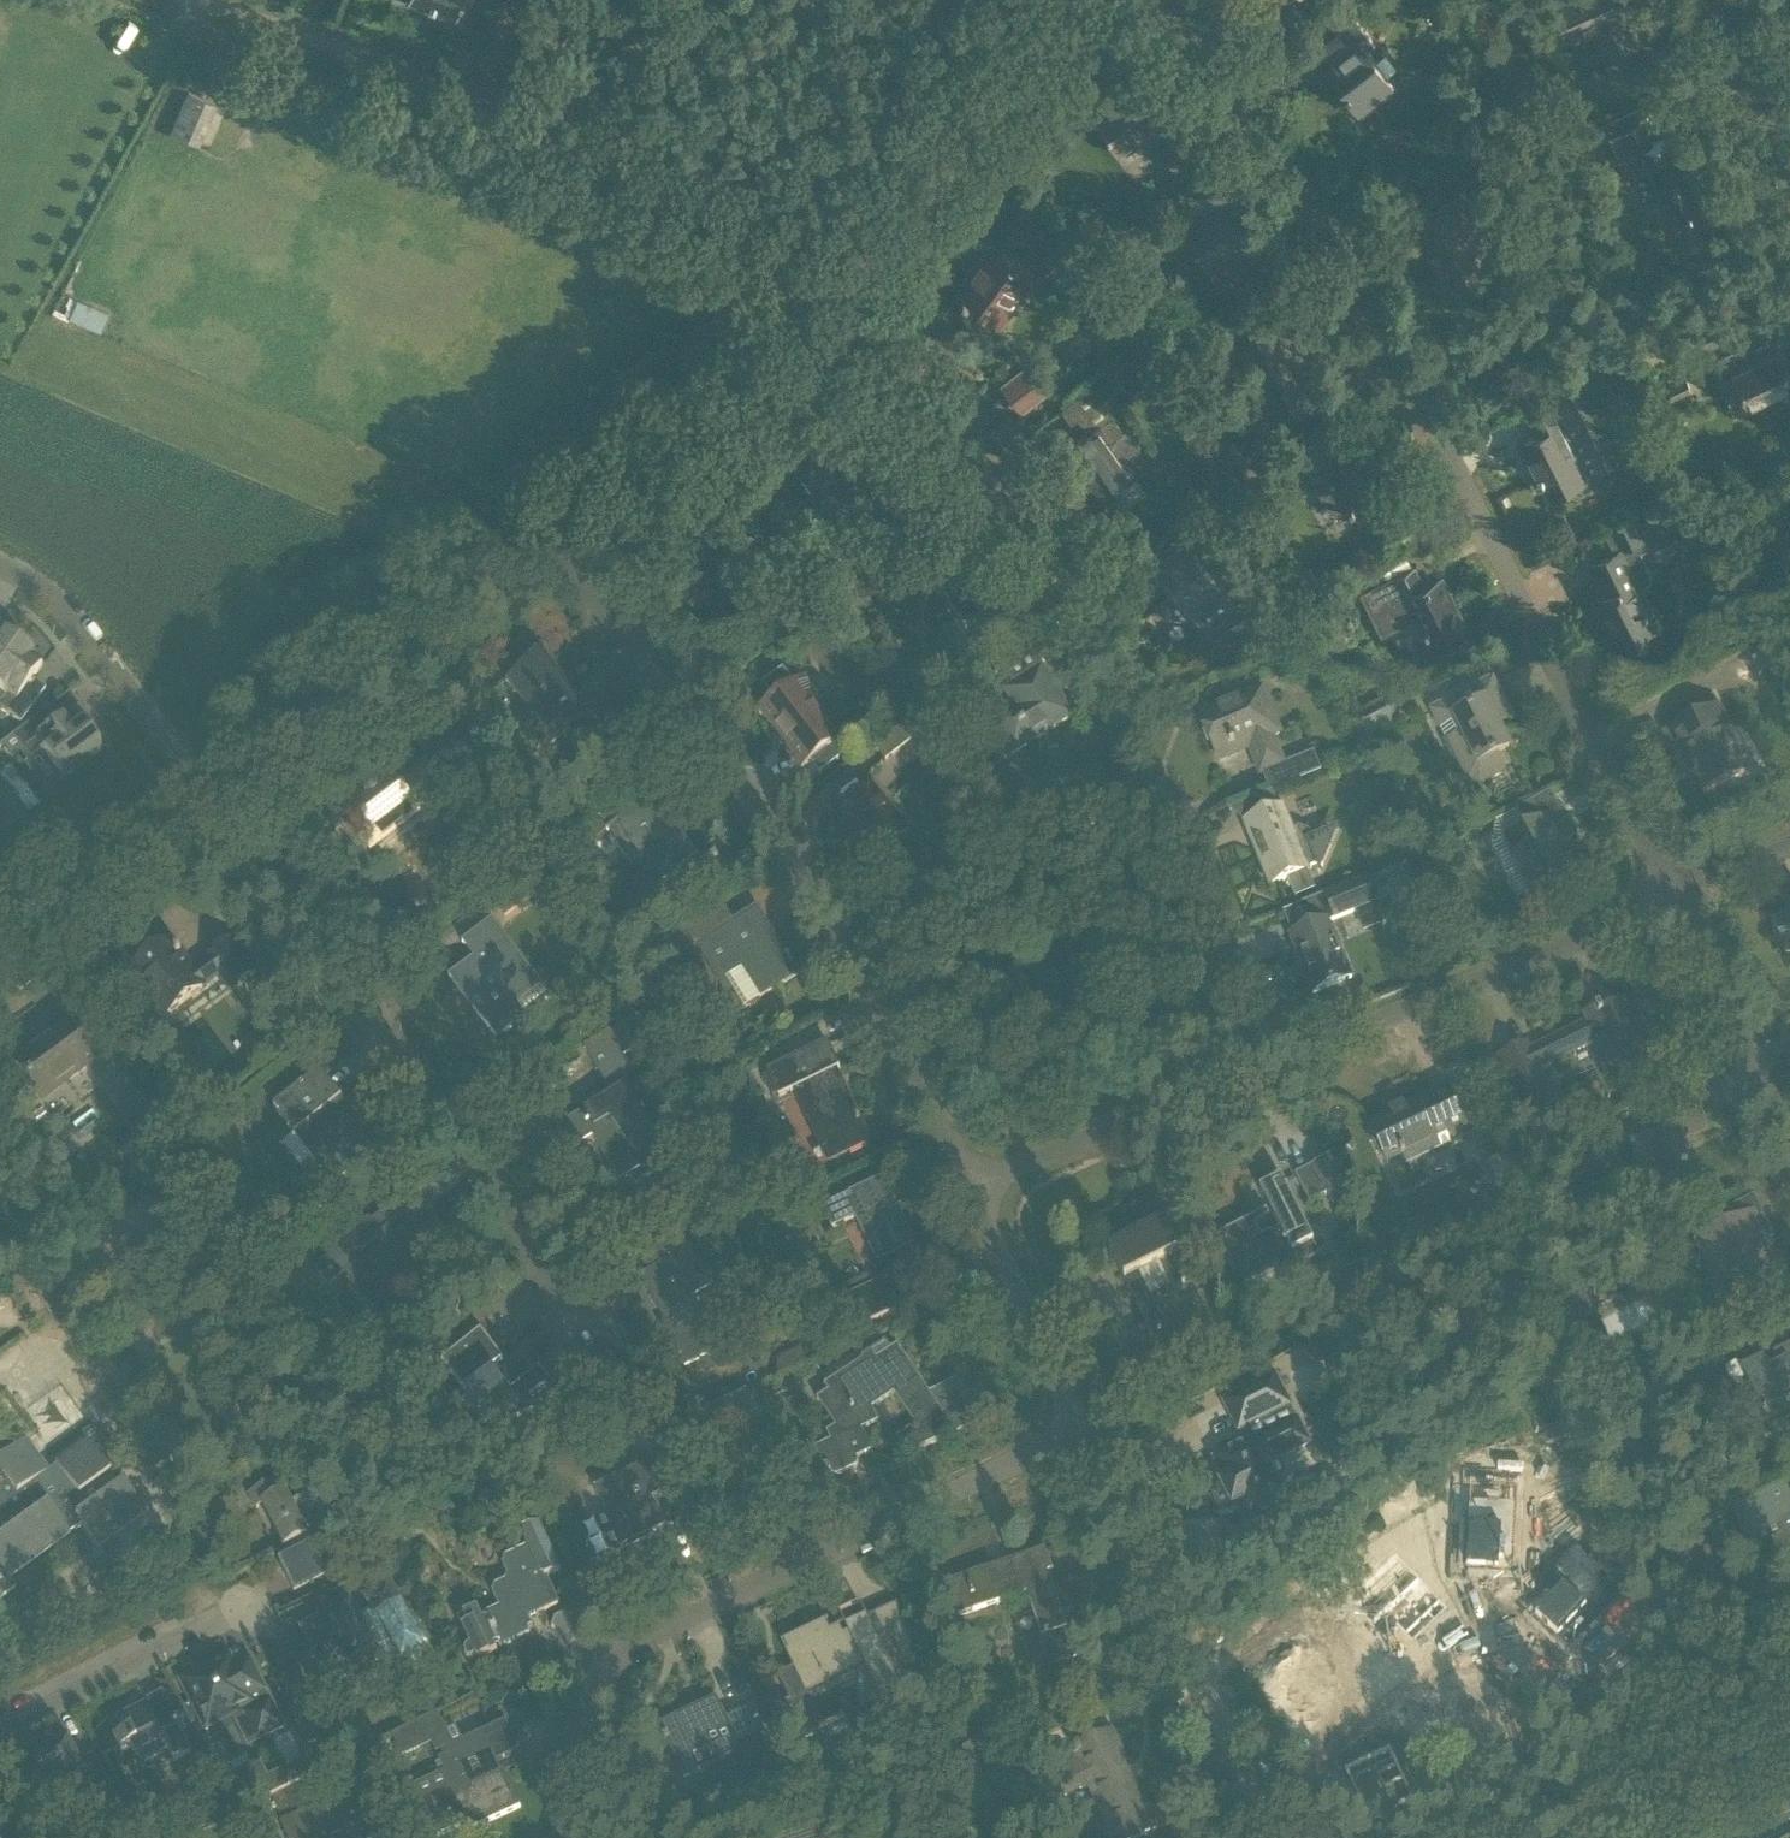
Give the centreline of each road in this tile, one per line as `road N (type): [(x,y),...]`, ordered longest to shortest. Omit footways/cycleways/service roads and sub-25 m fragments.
road 1 (residential): [(1690,899),(1401,353),(1256,118),(1138,0)]
road 2 (residential): [(971,1188),(836,918),(540,531)]
road 3 (residential): [(557,1837),(574,1798),(590,1701),(610,1663),(840,1528),(1090,1409)]
road 4 (unclassified): [(795,253),(766,216),(218,0)]
road 5 (residential): [(551,1299),(480,1163),(205,793)]
road 6 (residential): [(1281,1837),(1090,1409)]
road 7 (residential): [(1278,1049),(1690,899)]
road 8 (residential): [(205,793),(540,531)]
road 9 (residential): [(1095,622),(888,336),(838,295)]
road 10 (residential): [(1278,1049),(1183,777),(1149,766),(1076,815)]
road 11 (residential): [(540,531),(838,295)]
road 12 (residential): [(838,295),(1062,0)]
road 13 (residential): [(971,1188),(1278,1049)]
road 14 (residential): [(0,575),(31,587),(107,661),(205,793)]
road 15 (residential): [(0,1727),(232,1611)]
road 16 (residential): [(0,944),(205,793)]
road 17 (residential): [(1090,1409),(971,1188)]
road 18 (residential): [(1789,215),(1693,0)]
road 19 (residential): [(1789,1104),(1690,899)]

